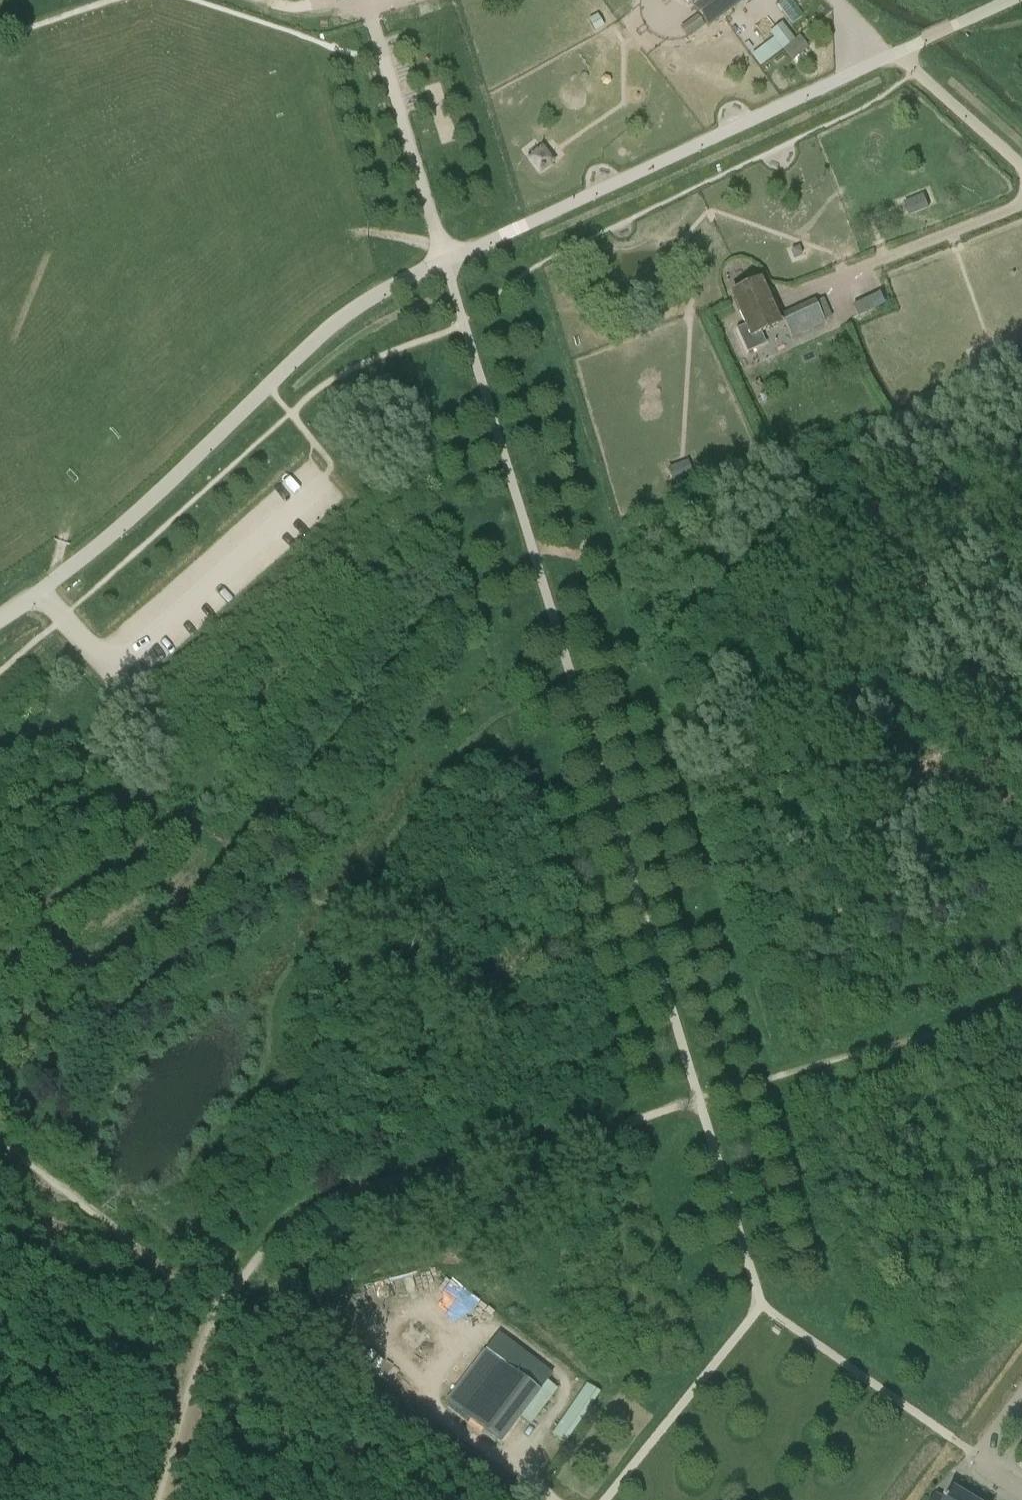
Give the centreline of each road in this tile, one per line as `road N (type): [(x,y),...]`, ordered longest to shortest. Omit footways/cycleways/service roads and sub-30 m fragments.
road 1 (residential): [(1021,1492),(982,1460),(987,1438),(1021,1393)]

